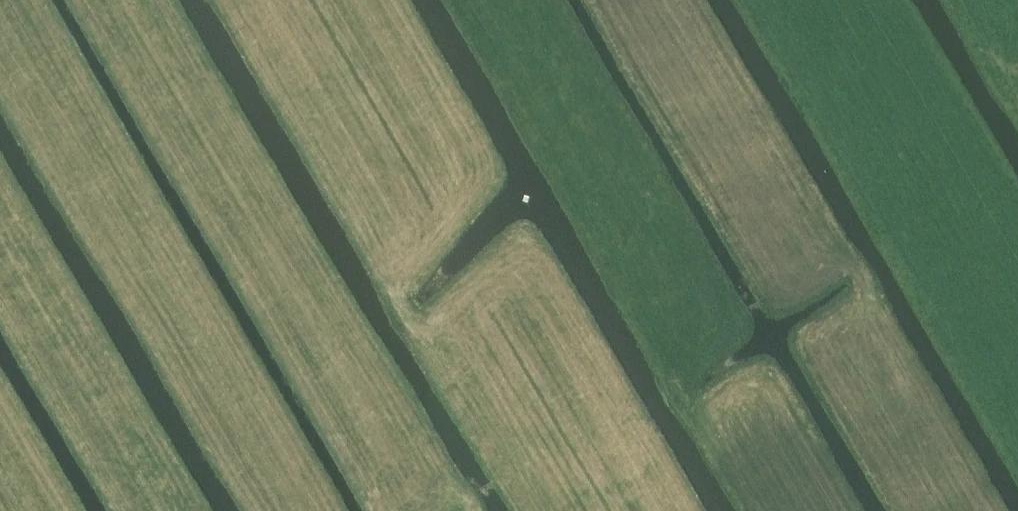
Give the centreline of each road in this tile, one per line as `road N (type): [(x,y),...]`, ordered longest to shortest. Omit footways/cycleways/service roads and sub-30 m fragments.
road 1 (track): [(456,0),(759,510)]

